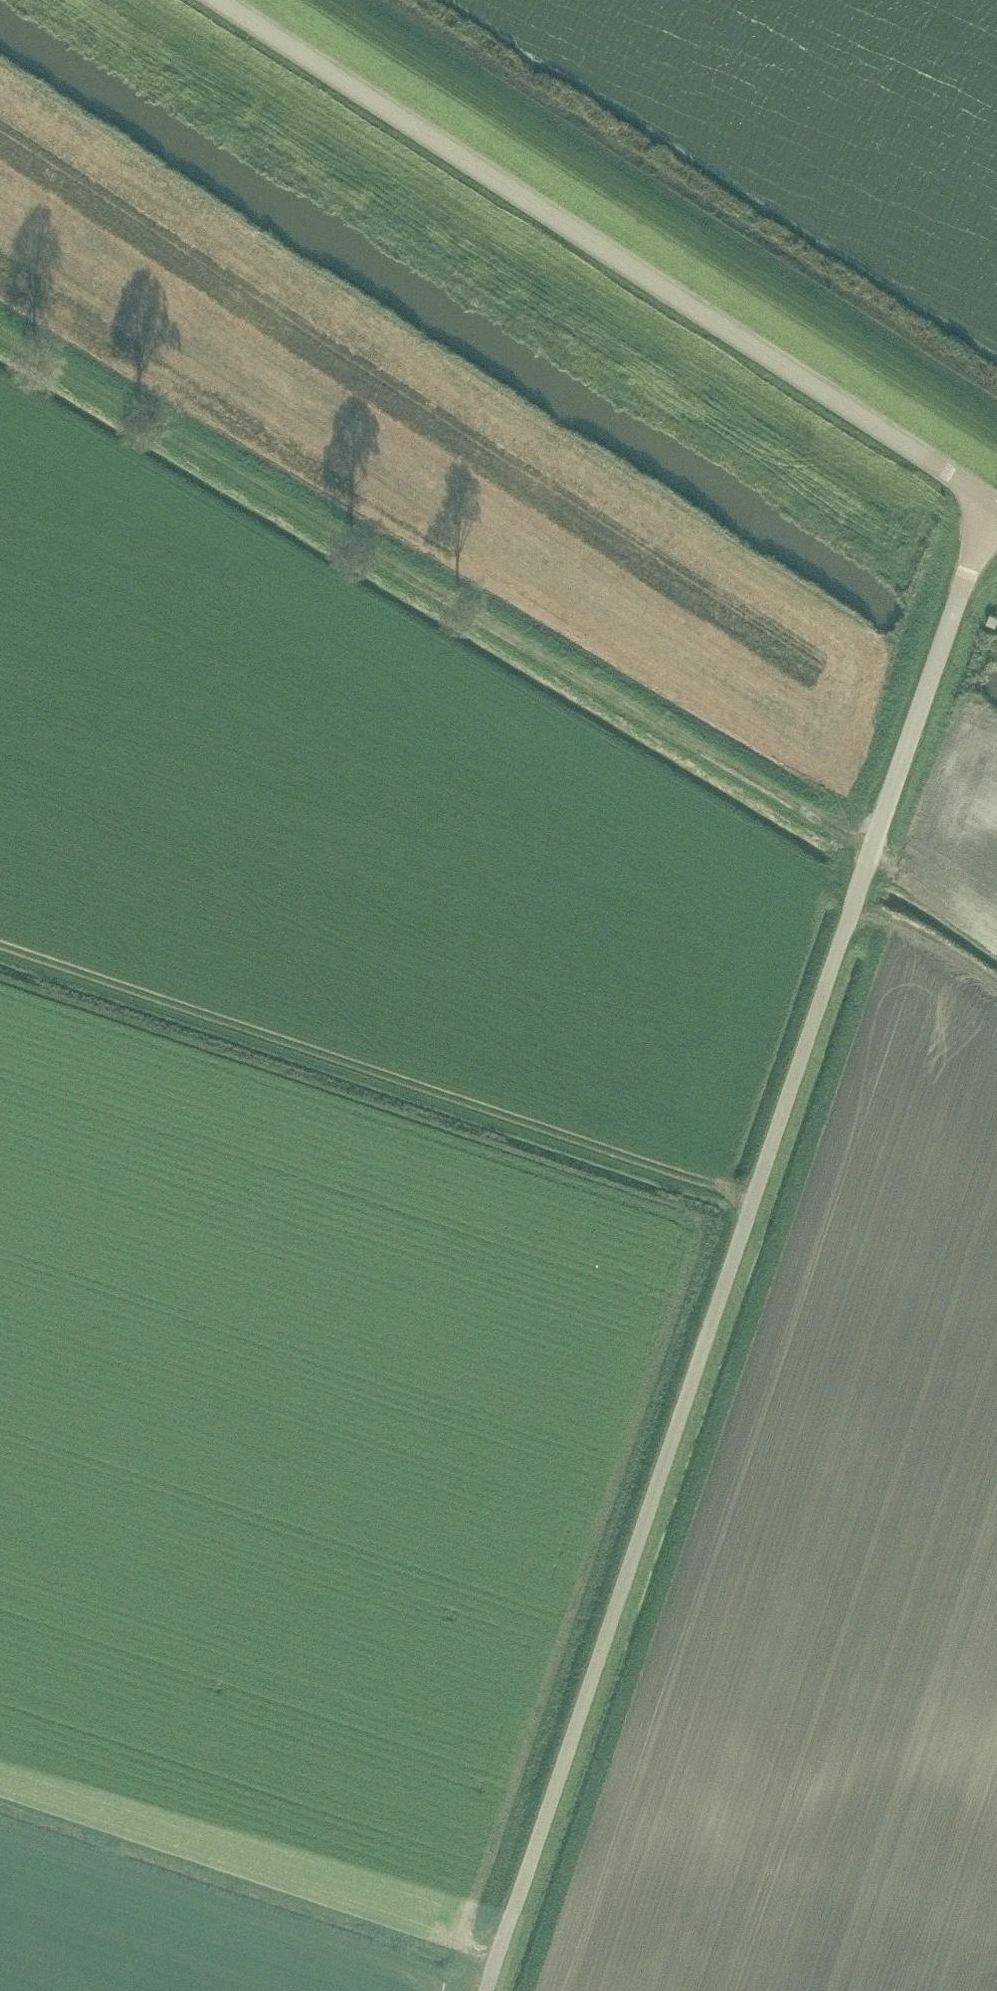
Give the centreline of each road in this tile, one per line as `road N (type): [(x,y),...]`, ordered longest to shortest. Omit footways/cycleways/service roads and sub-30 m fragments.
road 1 (unclassified): [(484,1990),(989,498)]
road 2 (track): [(871,848),(0,333)]
road 3 (tertiary): [(989,498),(220,0)]
road 4 (track): [(310,0),(996,445)]

